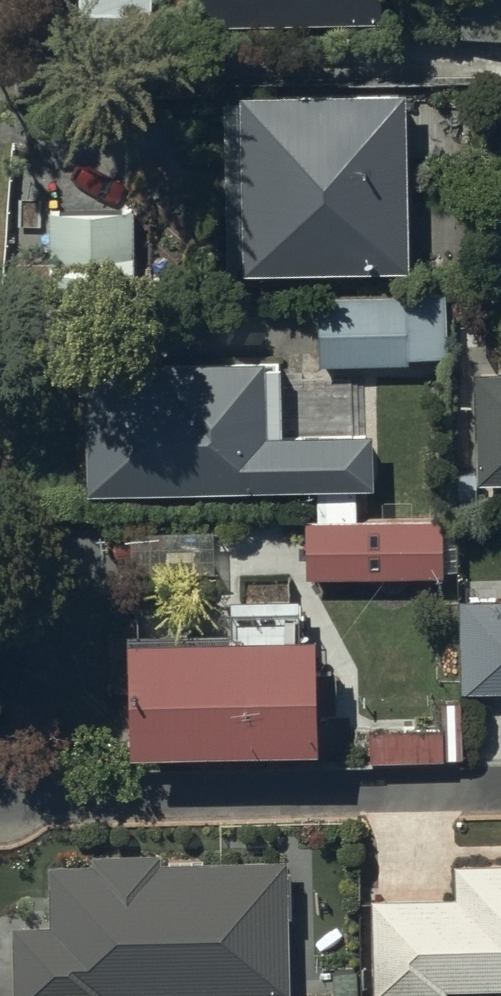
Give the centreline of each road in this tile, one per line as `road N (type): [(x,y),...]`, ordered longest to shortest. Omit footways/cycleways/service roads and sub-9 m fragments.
road 1 (residential): [(0,804),(500,786)]

